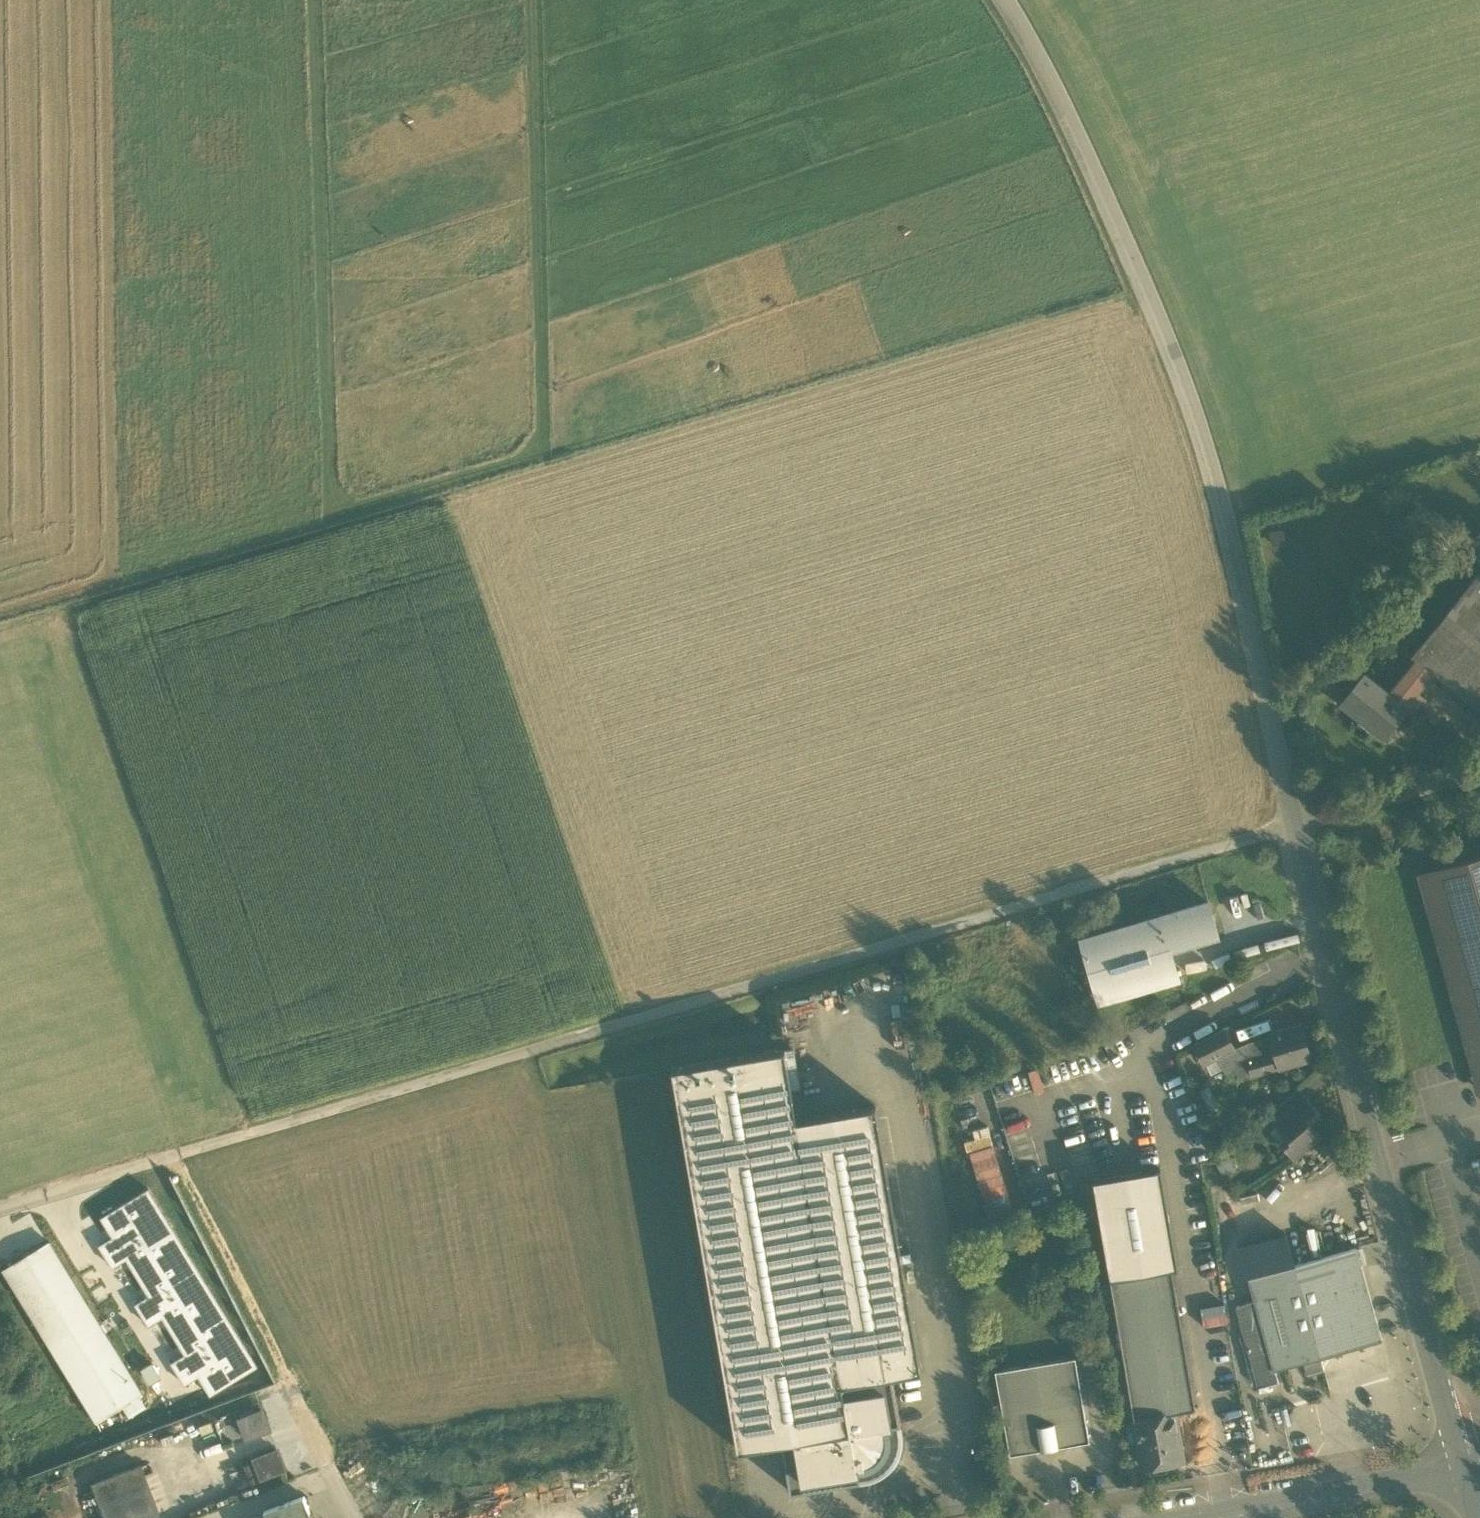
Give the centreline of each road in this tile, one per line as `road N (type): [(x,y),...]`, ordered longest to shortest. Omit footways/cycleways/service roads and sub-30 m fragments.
road 1 (unclassified): [(1296,825),(0,1207)]
road 2 (unclassified): [(1296,825),(1231,537),(1151,299),(1008,0)]
road 3 (unclassified): [(1462,1468),(1296,825)]
road 4 (unclassified): [(1462,1468),(1178,1517)]
road 5 (track): [(1479,771),(1296,825)]

